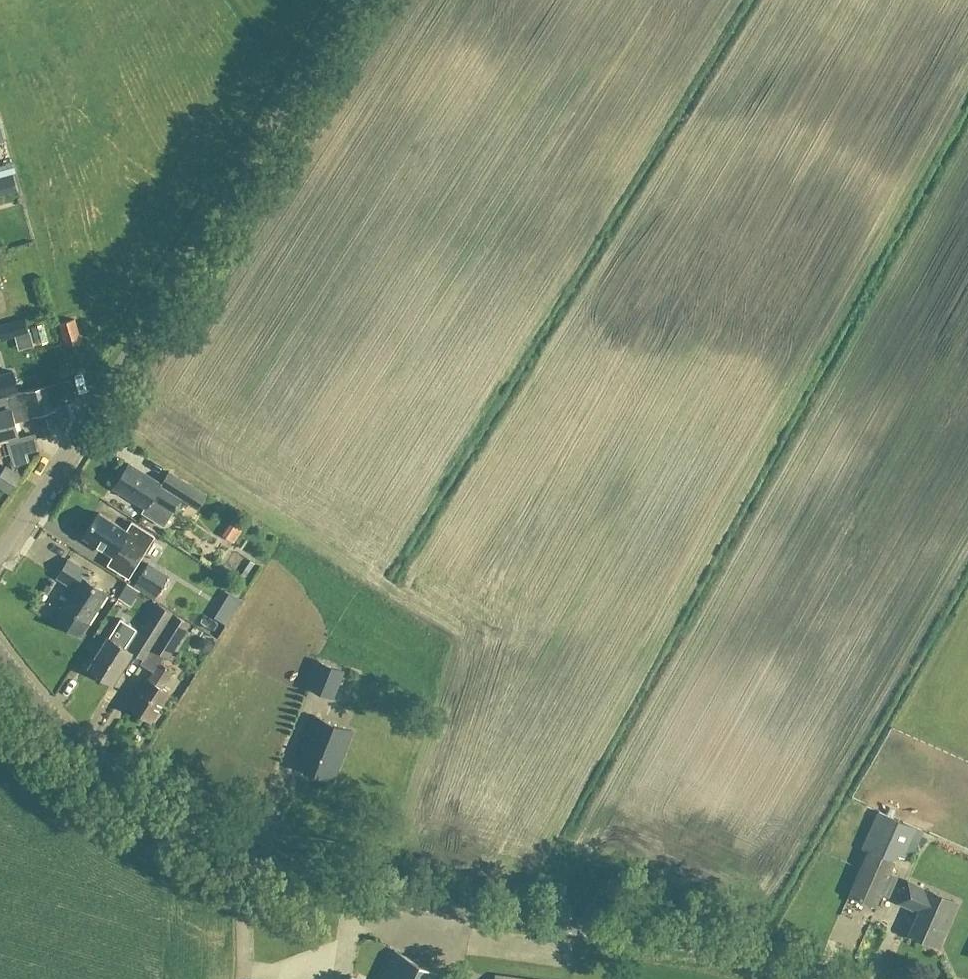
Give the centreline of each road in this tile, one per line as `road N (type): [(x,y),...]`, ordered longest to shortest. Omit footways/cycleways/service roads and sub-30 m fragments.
road 1 (tertiary): [(791,978),(686,944),(361,891),(208,833),(107,775),(0,658)]
road 2 (unclassified): [(0,555),(360,0)]

